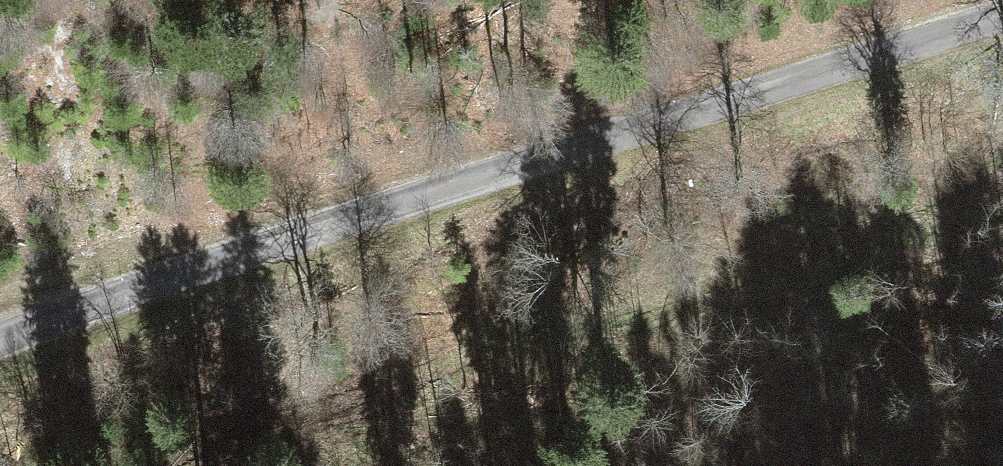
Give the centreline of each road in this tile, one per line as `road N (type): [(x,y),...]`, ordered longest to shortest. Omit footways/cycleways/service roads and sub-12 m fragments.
road 1 (unclassified): [(0,342),(455,186),(1002,18)]
road 2 (track): [(1002,177),(243,436),(177,465)]

